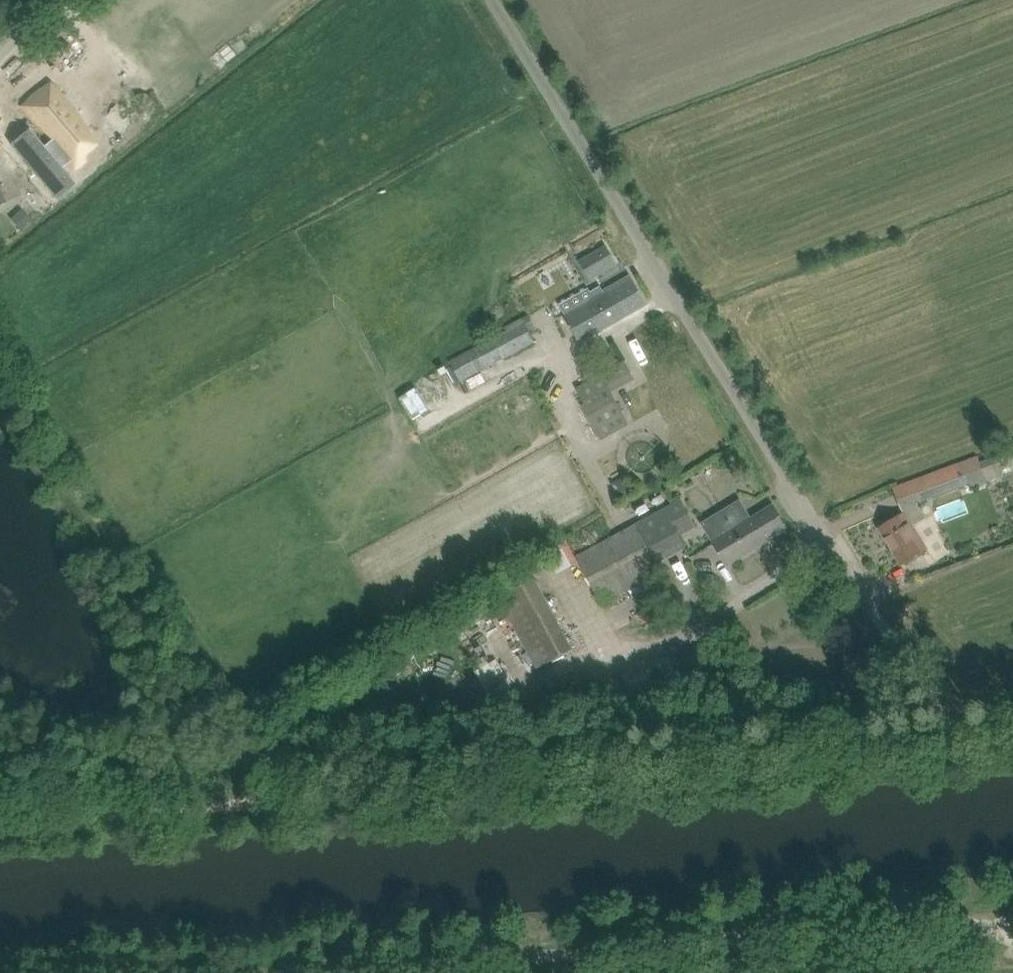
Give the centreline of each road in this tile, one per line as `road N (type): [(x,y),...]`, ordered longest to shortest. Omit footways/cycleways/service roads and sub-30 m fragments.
road 1 (track): [(1012,934),(1001,922),(1005,886),(591,925),(0,965)]
road 2 (track): [(0,825),(606,793),(1012,754)]
road 3 (unclassified): [(924,693),(486,0)]

